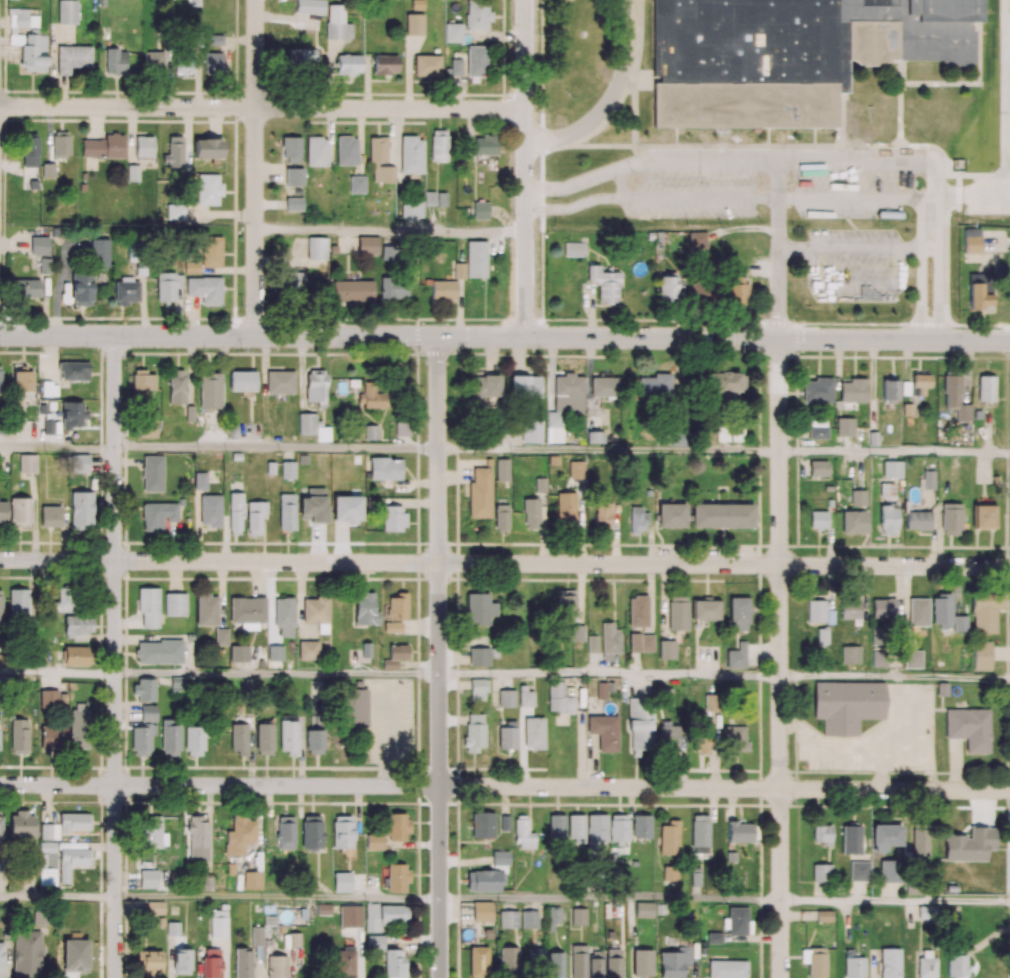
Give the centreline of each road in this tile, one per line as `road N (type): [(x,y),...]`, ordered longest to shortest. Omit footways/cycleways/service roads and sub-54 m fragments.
road 1 (residential): [(1009,791),(0,784)]
road 2 (residential): [(1009,567),(0,560)]
road 3 (secondary): [(1009,341),(0,335)]
road 4 (residential): [(781,977),(778,198)]
road 5 (residential): [(116,977),(115,336)]
road 6 (tertiary): [(441,977),(438,337)]
road 7 (residential): [(526,110),(0,106)]
road 8 (tertiary): [(526,0),(526,337)]
road 9 (residential): [(256,336),(256,0)]

